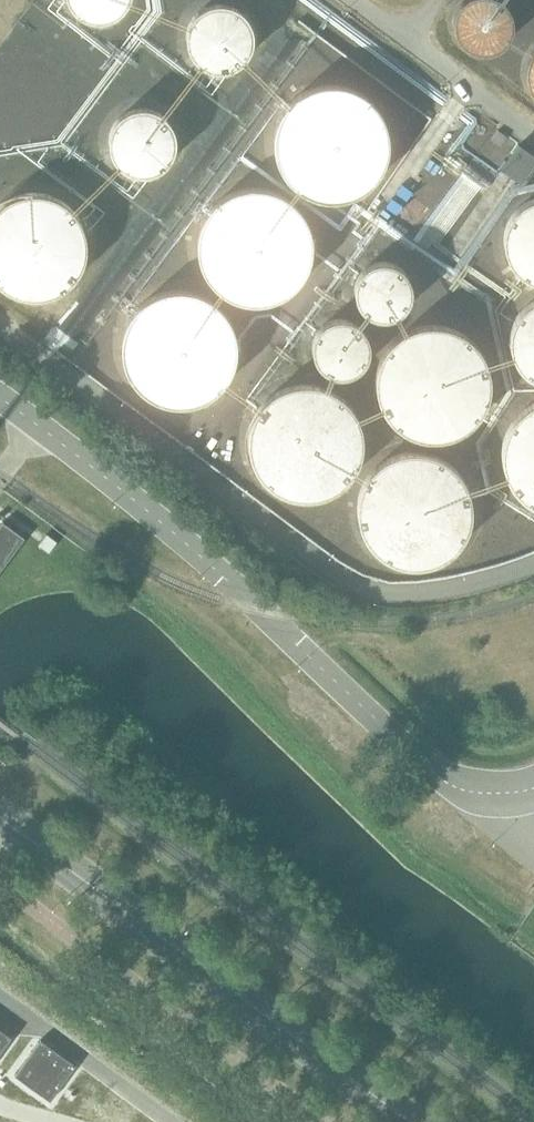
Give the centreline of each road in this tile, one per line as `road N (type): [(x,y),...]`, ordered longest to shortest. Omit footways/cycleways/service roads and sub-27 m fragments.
road 1 (unclassified): [(0,398),(175,532),(430,769),(483,791),(533,785)]
road 2 (secondary): [(411,1121),(0,816)]

